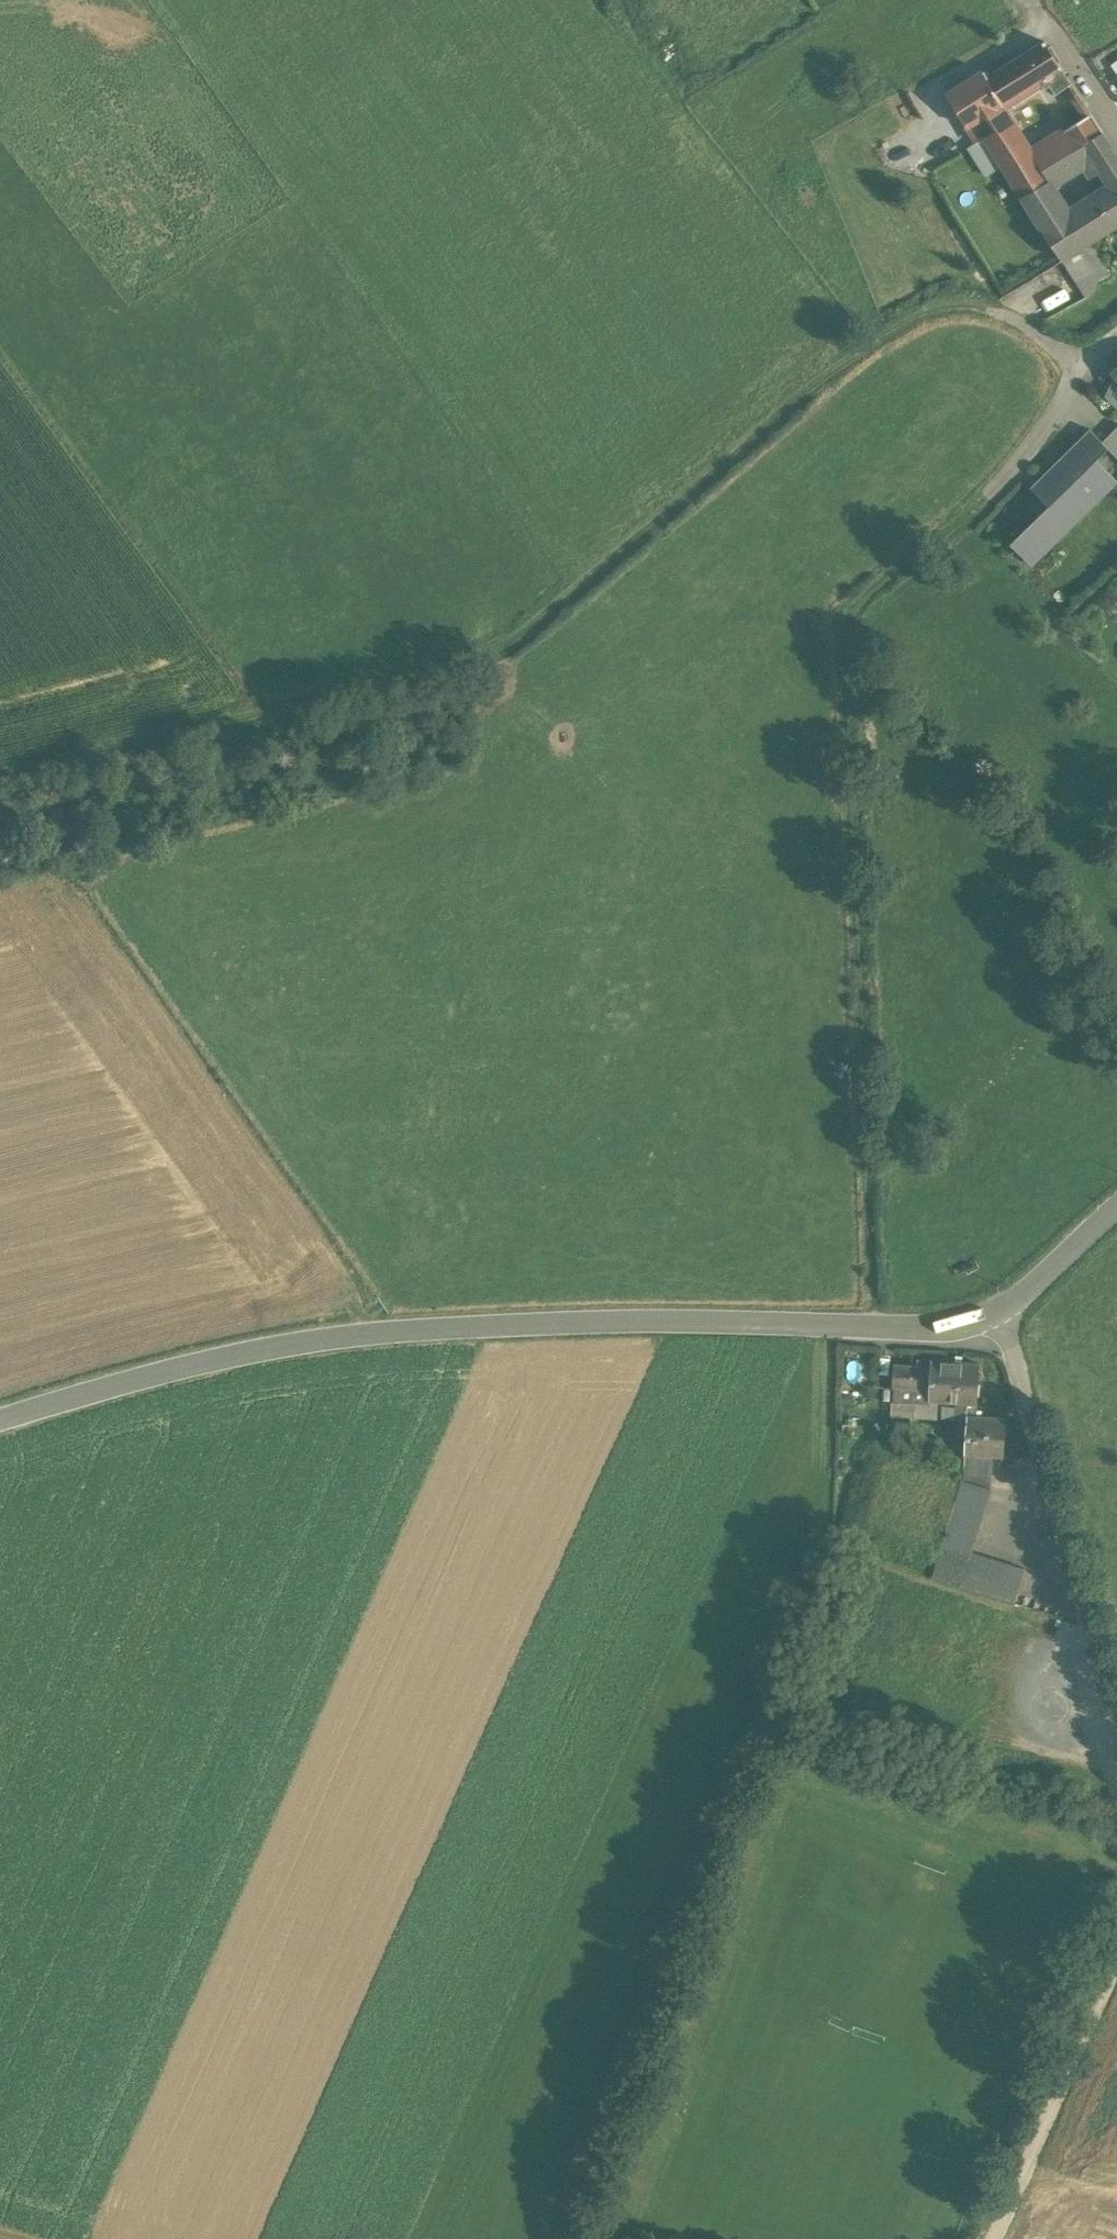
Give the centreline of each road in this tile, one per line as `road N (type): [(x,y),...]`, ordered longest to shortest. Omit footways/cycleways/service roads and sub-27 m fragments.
road 1 (track): [(0,779),(485,660),(886,330),(953,304),(1012,315),(1080,368)]
road 2 (unclassified): [(0,1424),(231,1354),(334,1334),(645,1317),(975,1323),(999,1313)]
road 3 (track): [(871,1324),(849,613),(965,516),(1036,433)]
road 4 (residential): [(999,1313),(1101,1652)]
road 5 (track): [(996,2238),(1108,1995)]
road 6 (residential): [(1116,126),(1025,0)]
road 7 (unclassified): [(999,1313),(1116,1211)]
road 8 (residential): [(1116,336),(1080,368),(1036,433)]

